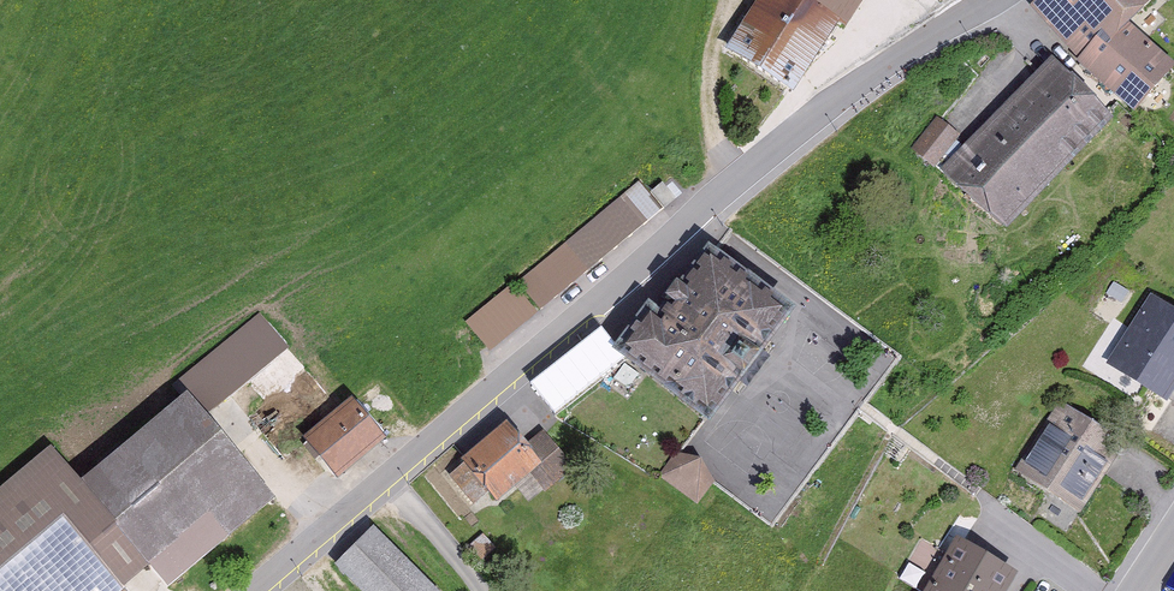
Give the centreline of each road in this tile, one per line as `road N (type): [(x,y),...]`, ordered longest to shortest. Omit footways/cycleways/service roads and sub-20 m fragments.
road 1 (residential): [(253,590),(829,104),(989,0)]

